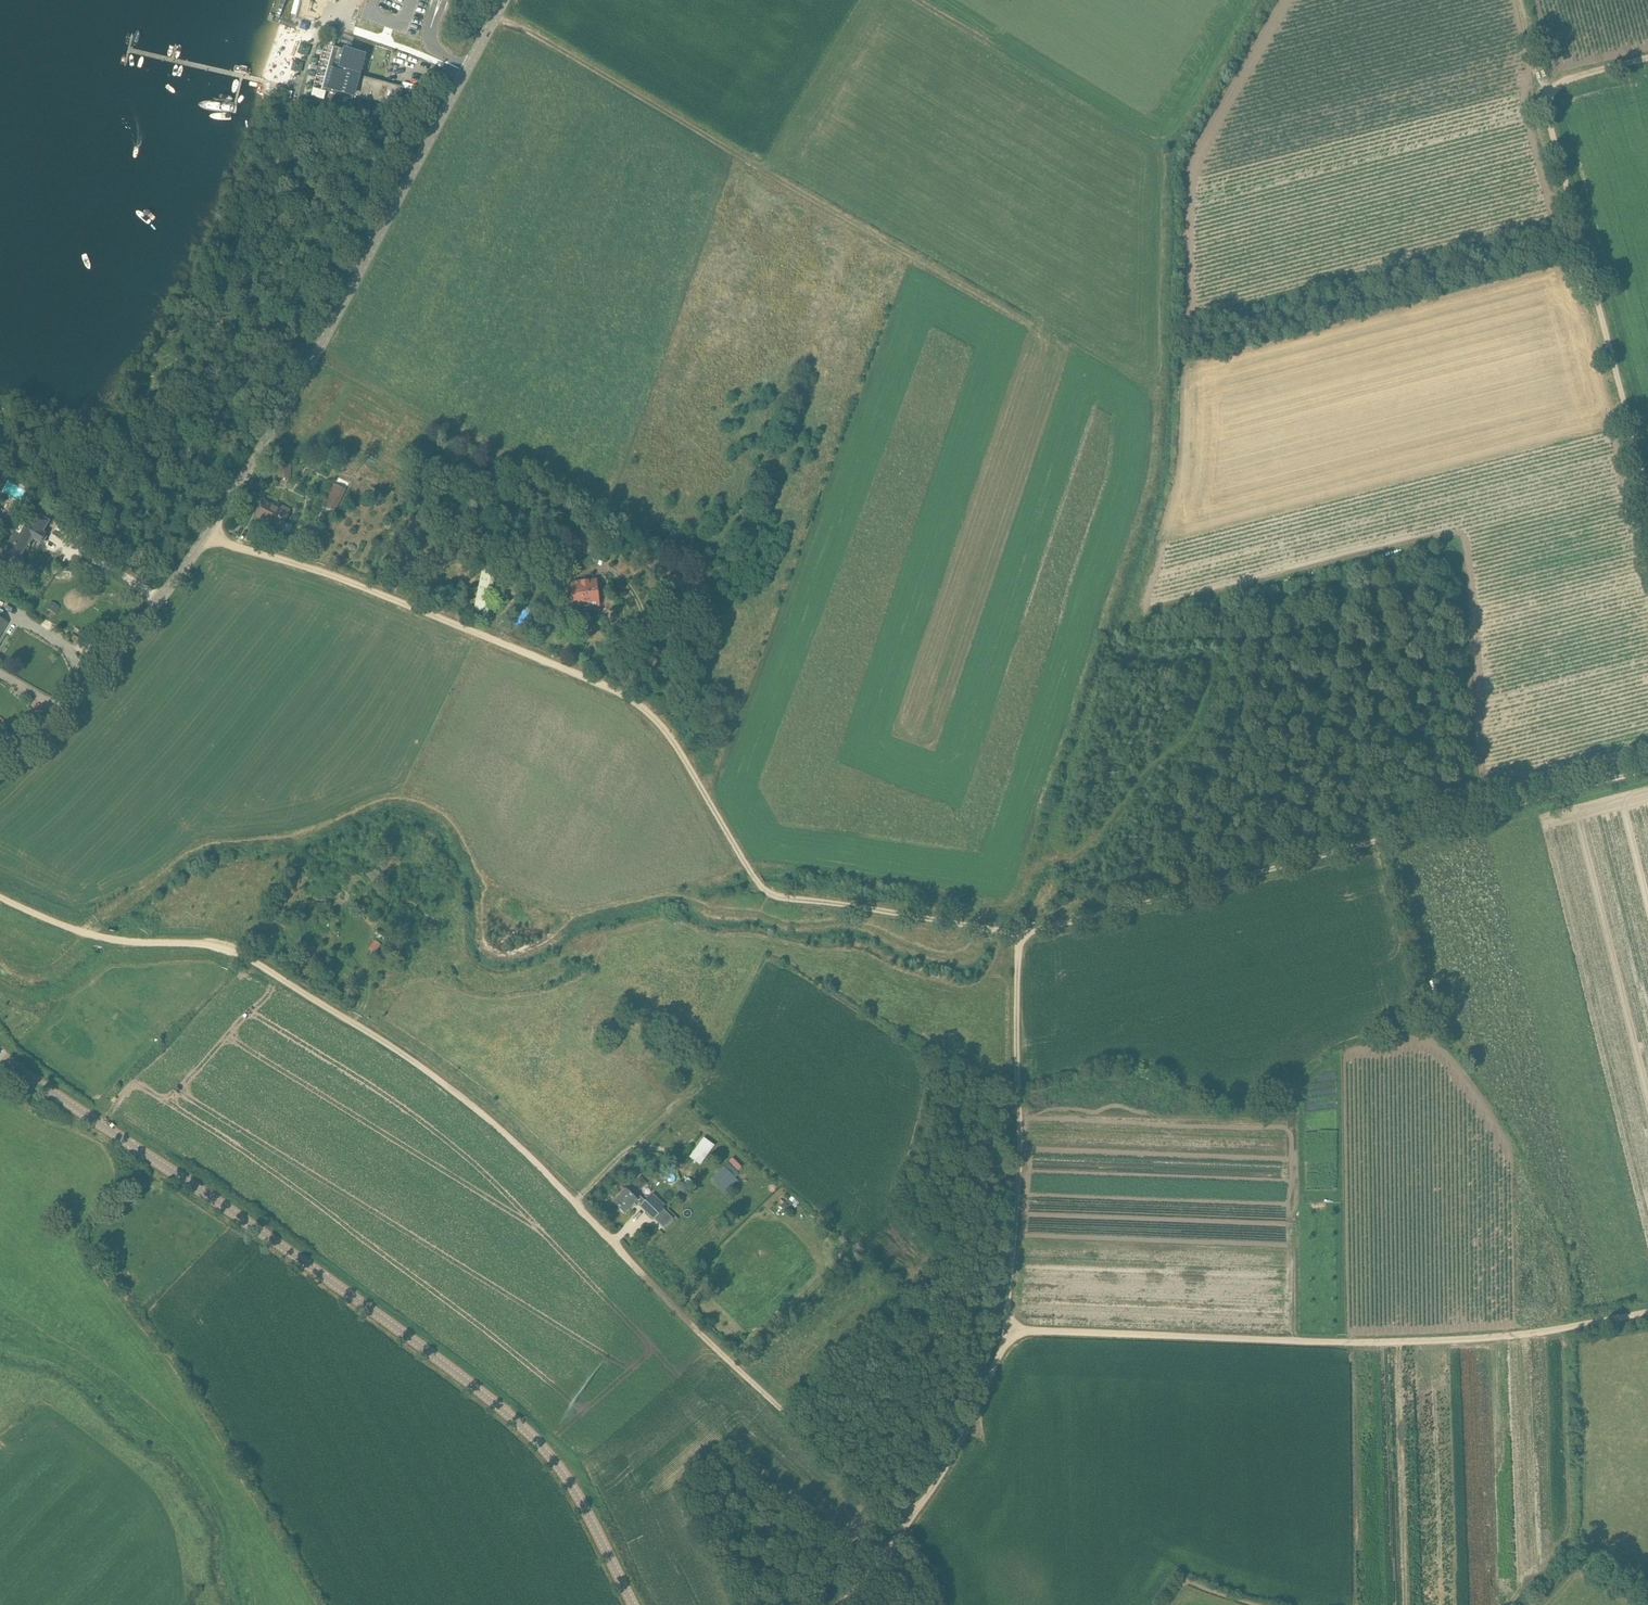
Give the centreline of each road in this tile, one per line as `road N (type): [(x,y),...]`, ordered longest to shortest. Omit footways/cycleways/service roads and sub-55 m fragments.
road 1 (track): [(1019,934),(762,890),(652,717),(467,630),(225,543),(211,530)]
road 2 (tertiary): [(0,780),(78,701),(271,438),(504,0)]
road 3 (unclassified): [(753,1384),(553,1179),(370,1030),(225,945),(124,943),(74,931),(0,897)]
road 4 (unclassified): [(634,1604),(585,1508),(517,1422),(369,1308),(0,1051)]
road 5 (track): [(1108,374),(496,16)]
road 6 (track): [(1019,934),(1647,769)]
road 7 (track): [(1007,1332),(1387,1343),(1523,1336),(1647,1315)]
road 8 (track): [(1647,499),(1548,108),(1558,85),(1647,56)]
road 9 (track): [(1019,934),(1007,1332)]
road 10 (track): [(1007,1332),(938,1472),(842,1604)]
road 11 (track): [(907,1523),(753,1384)]

